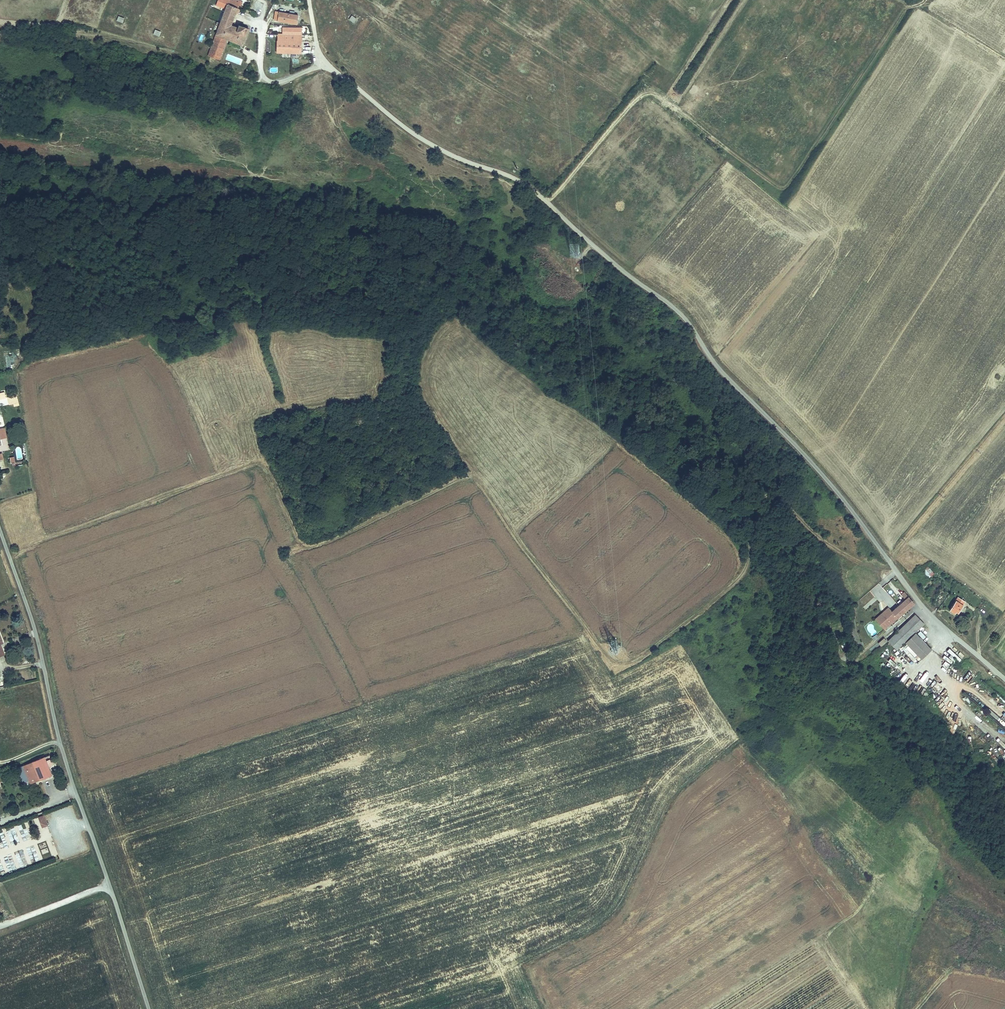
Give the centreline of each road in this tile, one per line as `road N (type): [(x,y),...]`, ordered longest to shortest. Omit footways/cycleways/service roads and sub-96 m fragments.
road 1 (track): [(8,553),(256,465),(271,474),(301,543),(310,547),(474,478),(622,665),(637,663),(739,578),(751,517),(766,497),(779,497),(859,564),(894,571)]
road 2 (residential): [(149,1008),(72,784),(37,637),(0,529)]
road 3 (track): [(904,8),(789,185),(779,188),(682,115)]
road 4 (track): [(546,203),(638,97),(656,95),(682,115)]

